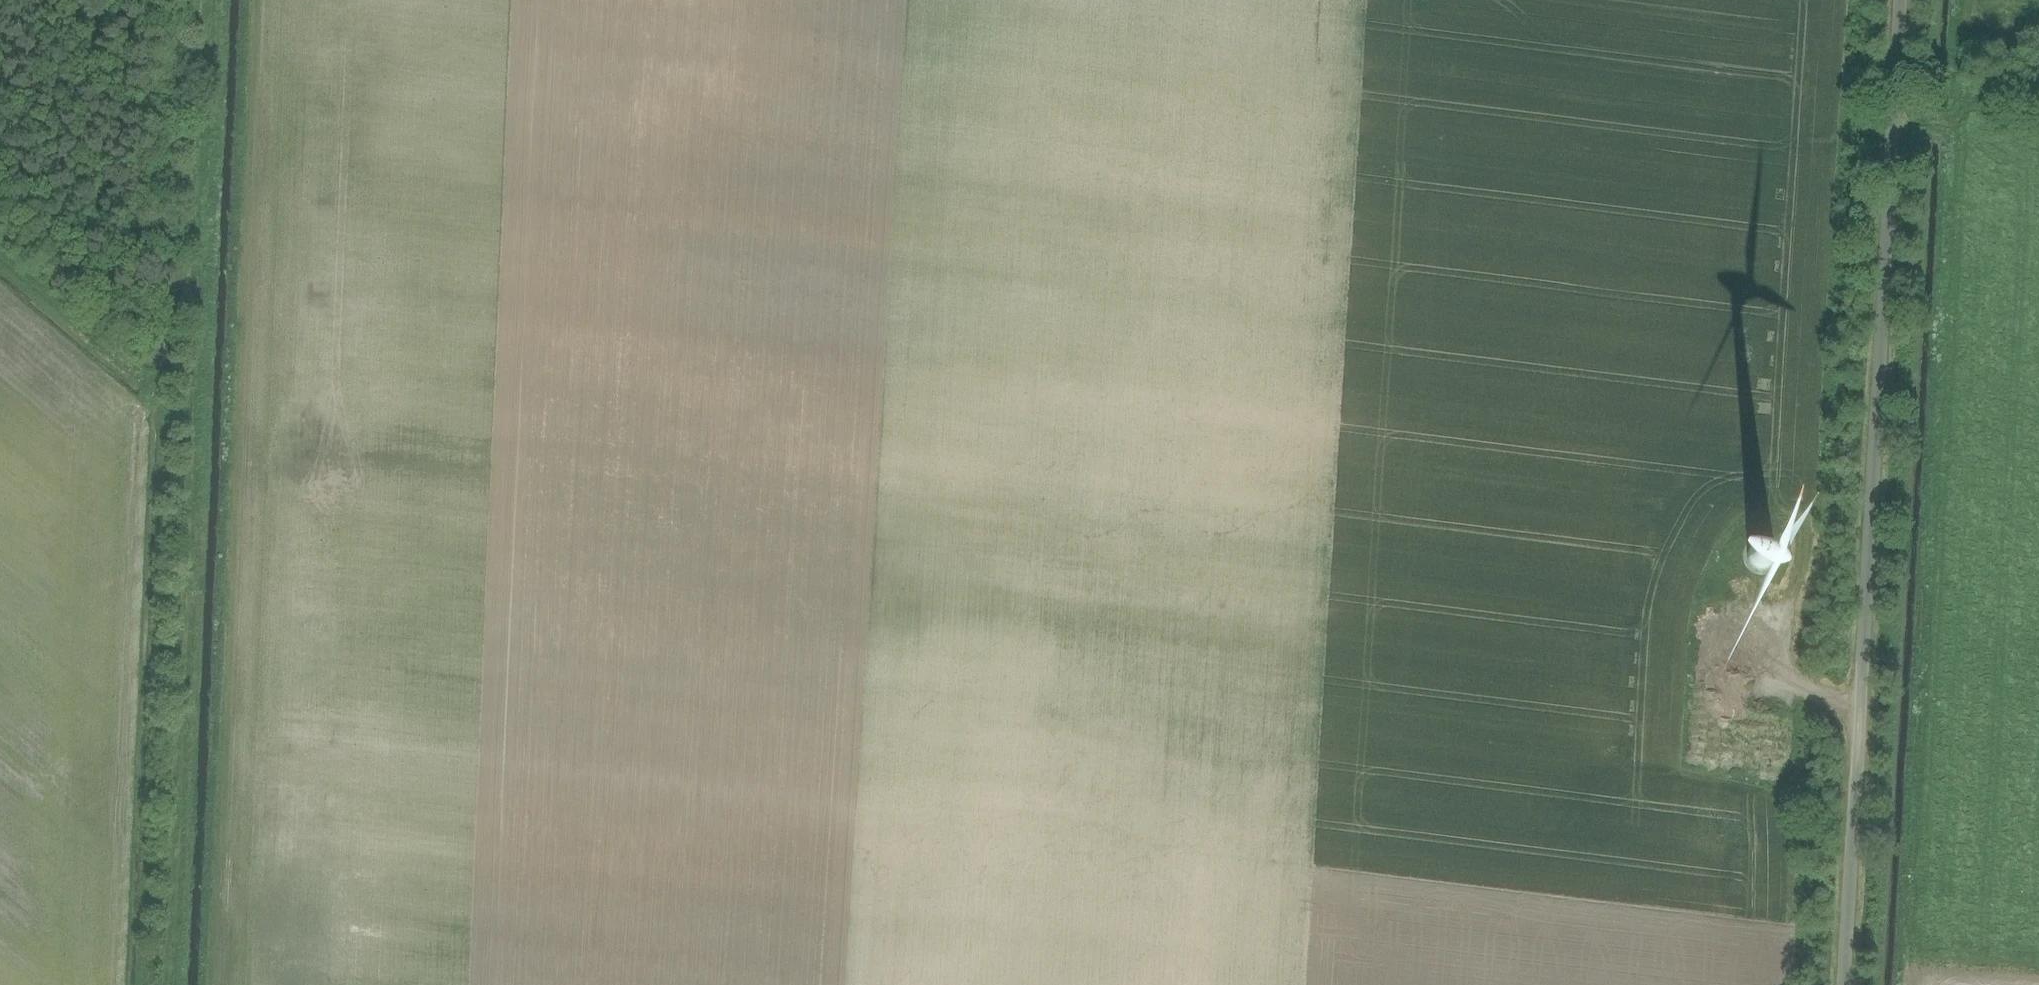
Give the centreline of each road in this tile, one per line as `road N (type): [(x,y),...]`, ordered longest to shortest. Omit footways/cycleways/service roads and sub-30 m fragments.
road 1 (track): [(1897,0),(1843,984)]

